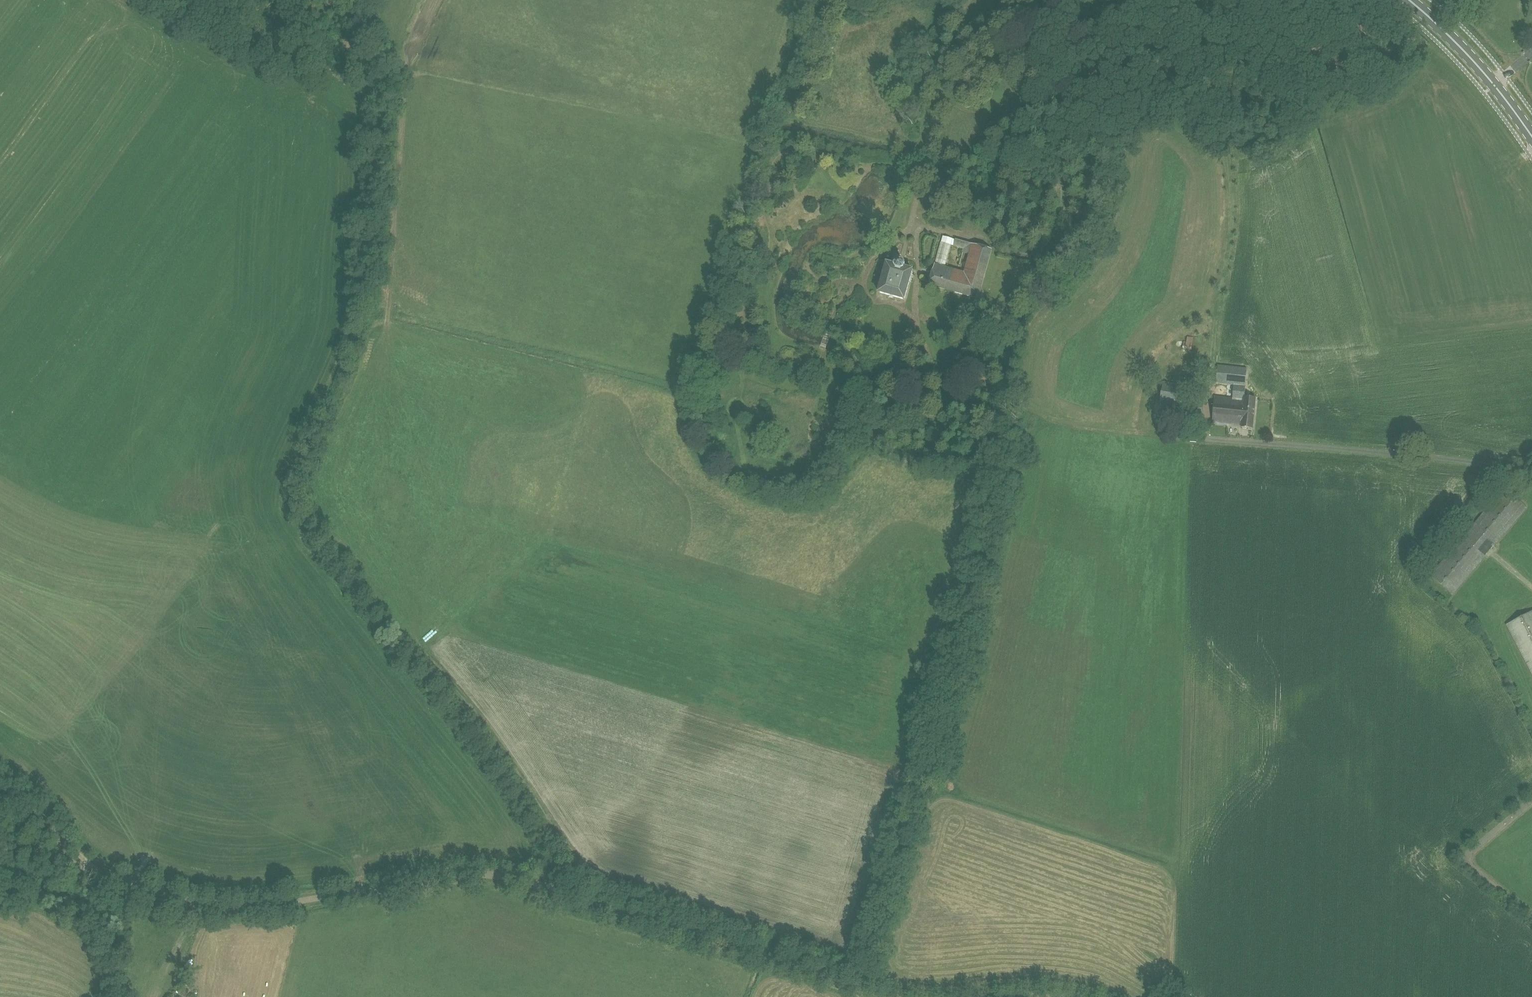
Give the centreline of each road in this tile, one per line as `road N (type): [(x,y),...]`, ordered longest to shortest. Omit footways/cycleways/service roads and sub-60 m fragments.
road 1 (unclassified): [(890,996),(522,880),(458,875),(268,905),(213,905),(0,843)]
road 2 (track): [(1211,372),(1237,196),(1180,0)]
road 3 (secondary): [(1531,138),(1457,42),(1407,0)]
road 4 (track): [(0,782),(92,869)]

